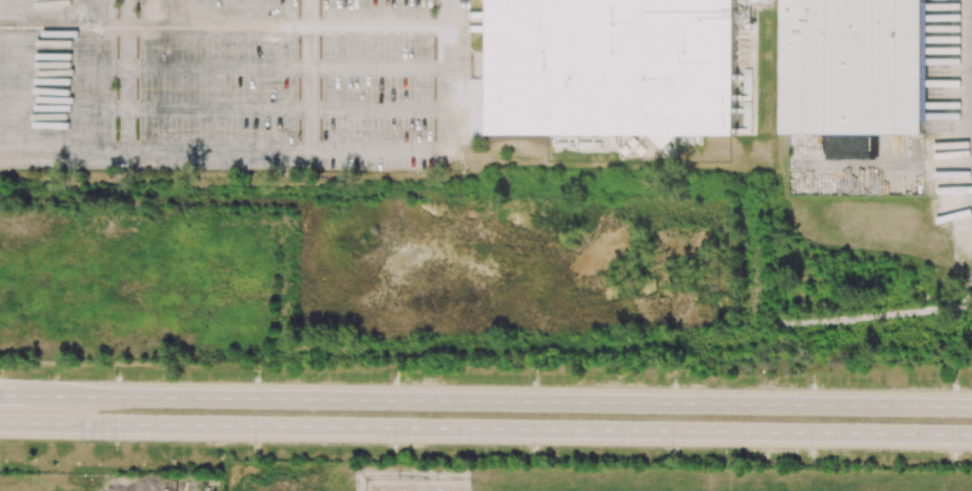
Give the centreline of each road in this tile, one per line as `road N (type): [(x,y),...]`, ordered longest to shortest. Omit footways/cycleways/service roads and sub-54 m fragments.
road 1 (trunk): [(0,422),(971,435)]
road 2 (trunk): [(971,407),(66,396)]

